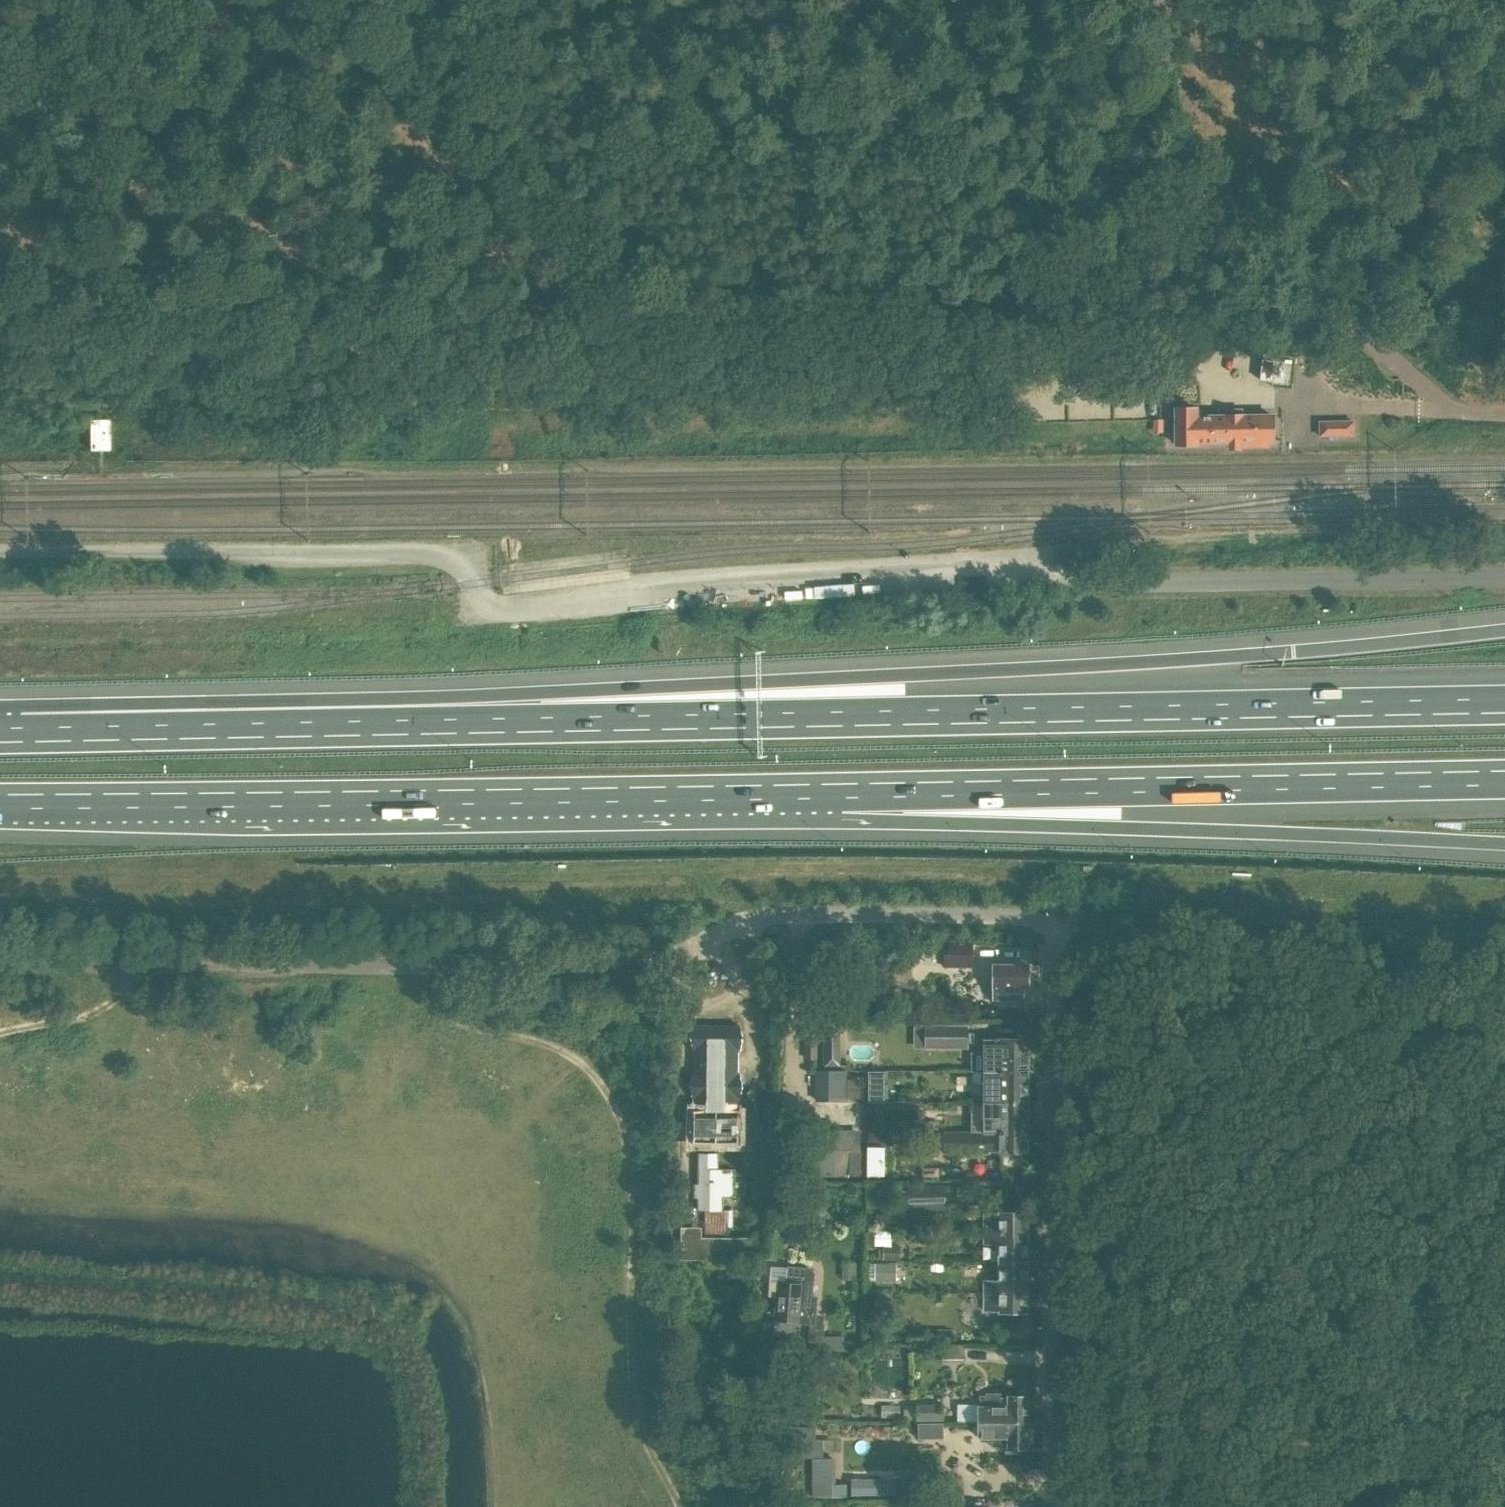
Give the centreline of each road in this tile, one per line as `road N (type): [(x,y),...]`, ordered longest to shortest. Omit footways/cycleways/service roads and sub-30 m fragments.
road 1 (motorway): [(1504,629),(1270,654),(40,733)]
road 2 (motorway): [(1504,704),(40,733)]
road 3 (unclassified): [(1054,1506),(1051,933),(1021,915),(802,912),(746,922)]
road 4 (motorway): [(0,801),(844,791)]
road 5 (track): [(685,1506),(645,1433),(634,1178),(628,1132),(607,1090),(537,1037),(476,1022),(421,995),(396,971)]
road 6 (motorway): [(844,791),(1121,828),(1504,844)]
road 7 (motorway): [(844,791),(1504,778)]
road 8 (track): [(160,967),(125,997),(88,1014),(0,1036)]

